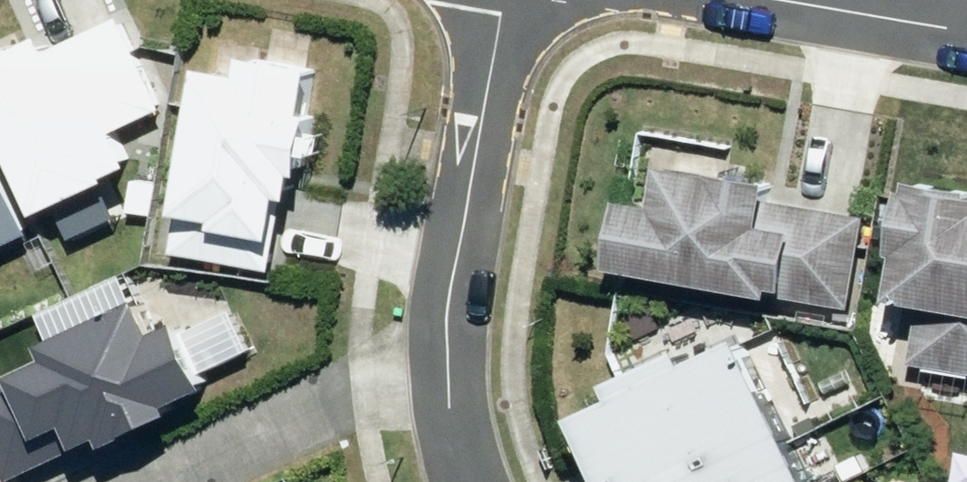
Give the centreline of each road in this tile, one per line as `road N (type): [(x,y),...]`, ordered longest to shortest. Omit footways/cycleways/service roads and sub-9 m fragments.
road 1 (residential): [(455,341),(482,128),(509,0)]
road 2 (residential): [(455,341),(156,481)]
road 3 (residential): [(480,481),(455,341)]

